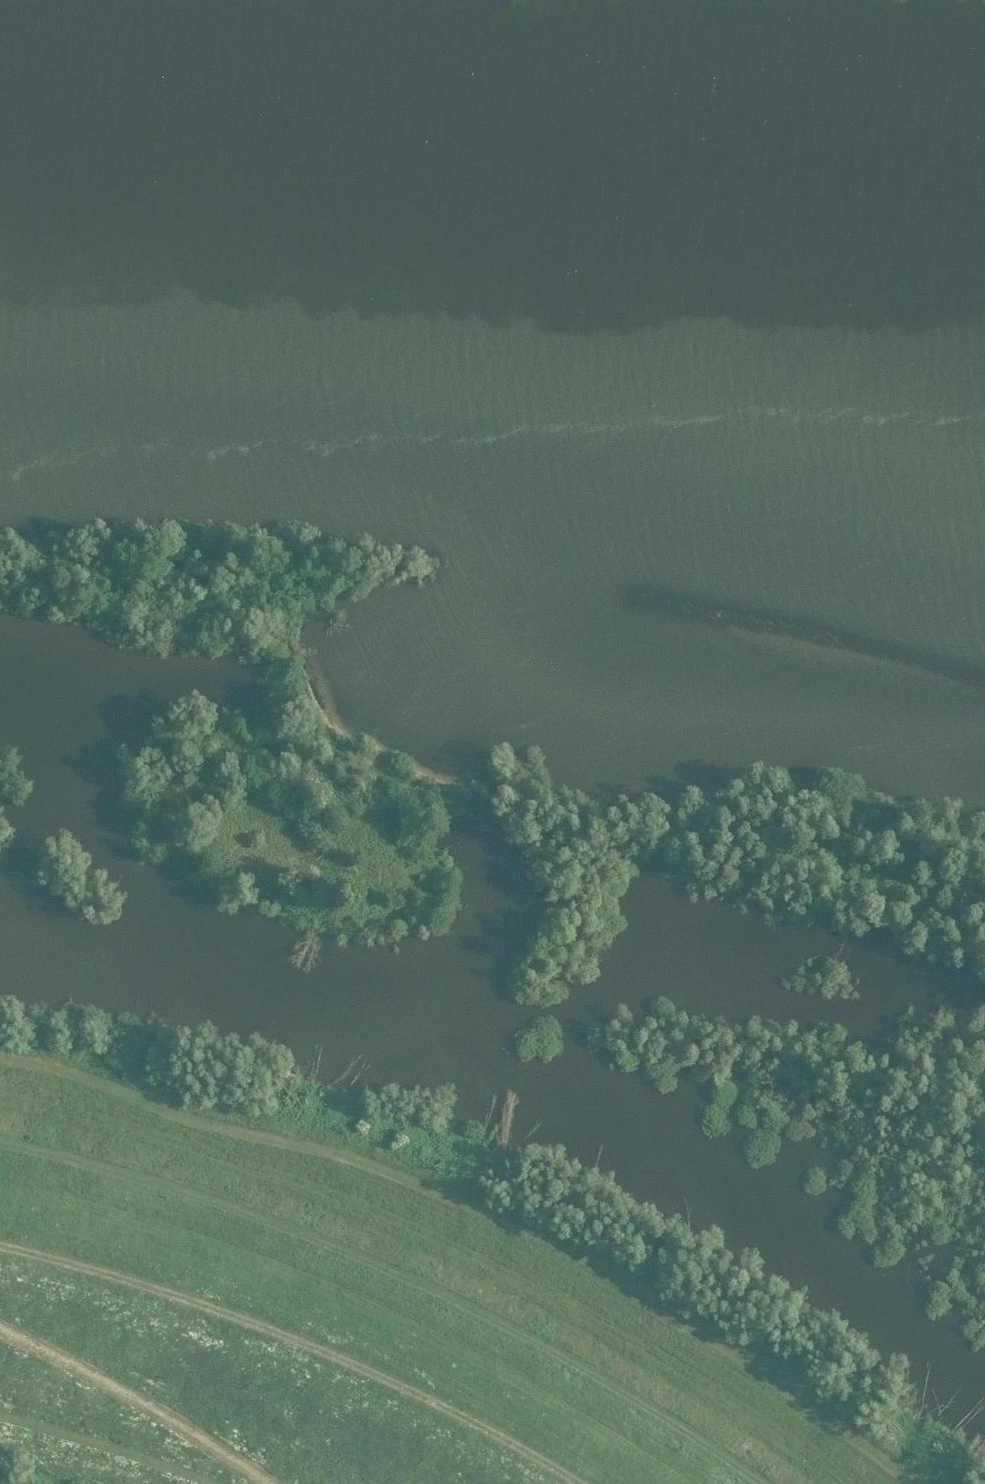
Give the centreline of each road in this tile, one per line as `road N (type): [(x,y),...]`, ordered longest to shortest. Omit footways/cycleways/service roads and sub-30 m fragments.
road 1 (track): [(0,1246),(166,1291),(329,1351),(586,1483)]
road 2 (track): [(272,1483),(0,1325)]

